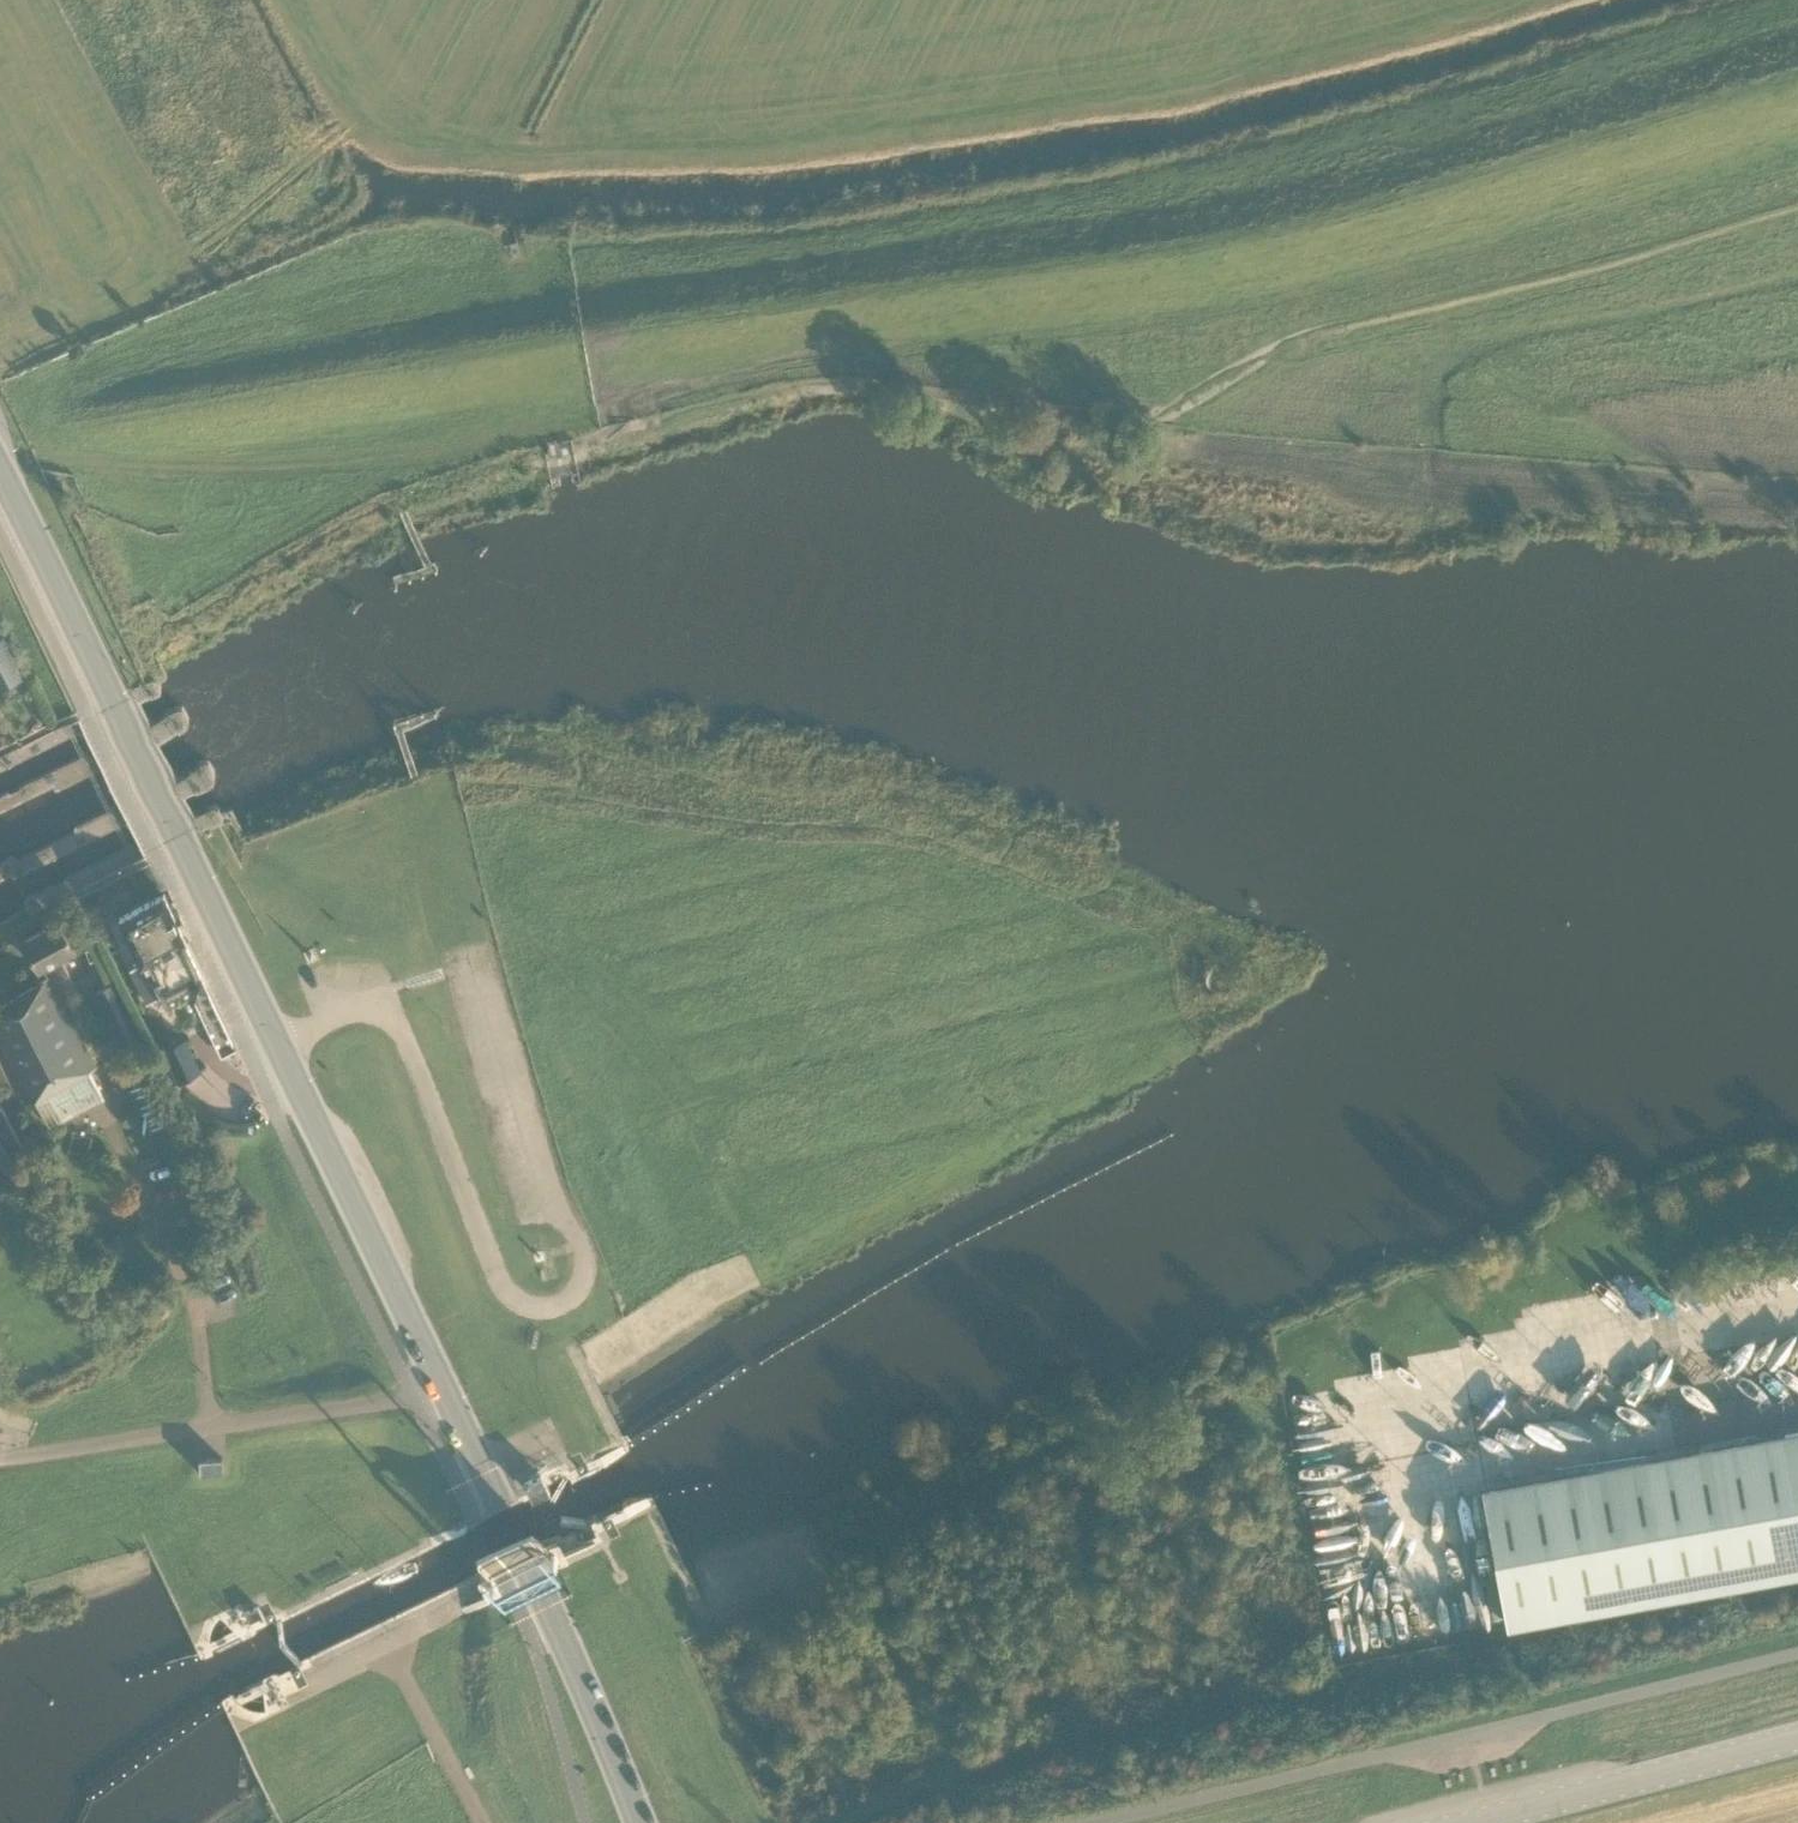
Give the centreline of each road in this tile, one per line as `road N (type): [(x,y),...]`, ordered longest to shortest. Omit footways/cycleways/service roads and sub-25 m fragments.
road 1 (primary): [(443,1385),(0,469)]
road 2 (primary): [(641,1822),(443,1385)]
road 3 (unclassified): [(0,1457),(443,1385)]
road 4 (track): [(967,1773),(1089,1735),(1319,1691)]
road 5 (secondary): [(1462,1822),(1797,1736)]

